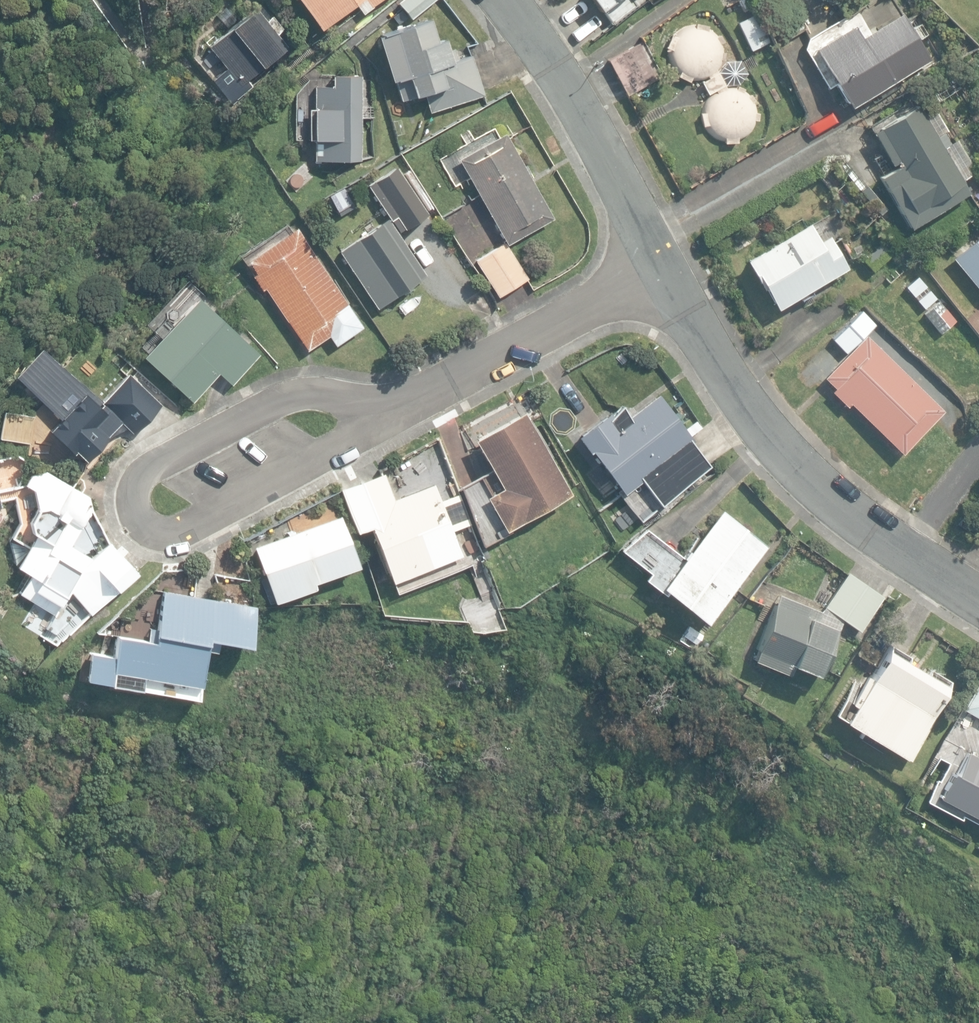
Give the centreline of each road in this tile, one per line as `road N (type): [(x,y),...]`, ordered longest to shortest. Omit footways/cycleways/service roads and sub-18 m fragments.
road 1 (residential): [(380,418),(184,531),(155,530),(137,515),(139,486),(149,473),(278,401),(317,392),(364,405)]
road 2 (residential): [(978,600),(886,539),(812,476),(758,411),(663,264)]
road 3 (residential): [(663,264),(380,418)]
road 4 (residential): [(663,264),(564,78),(507,0)]

